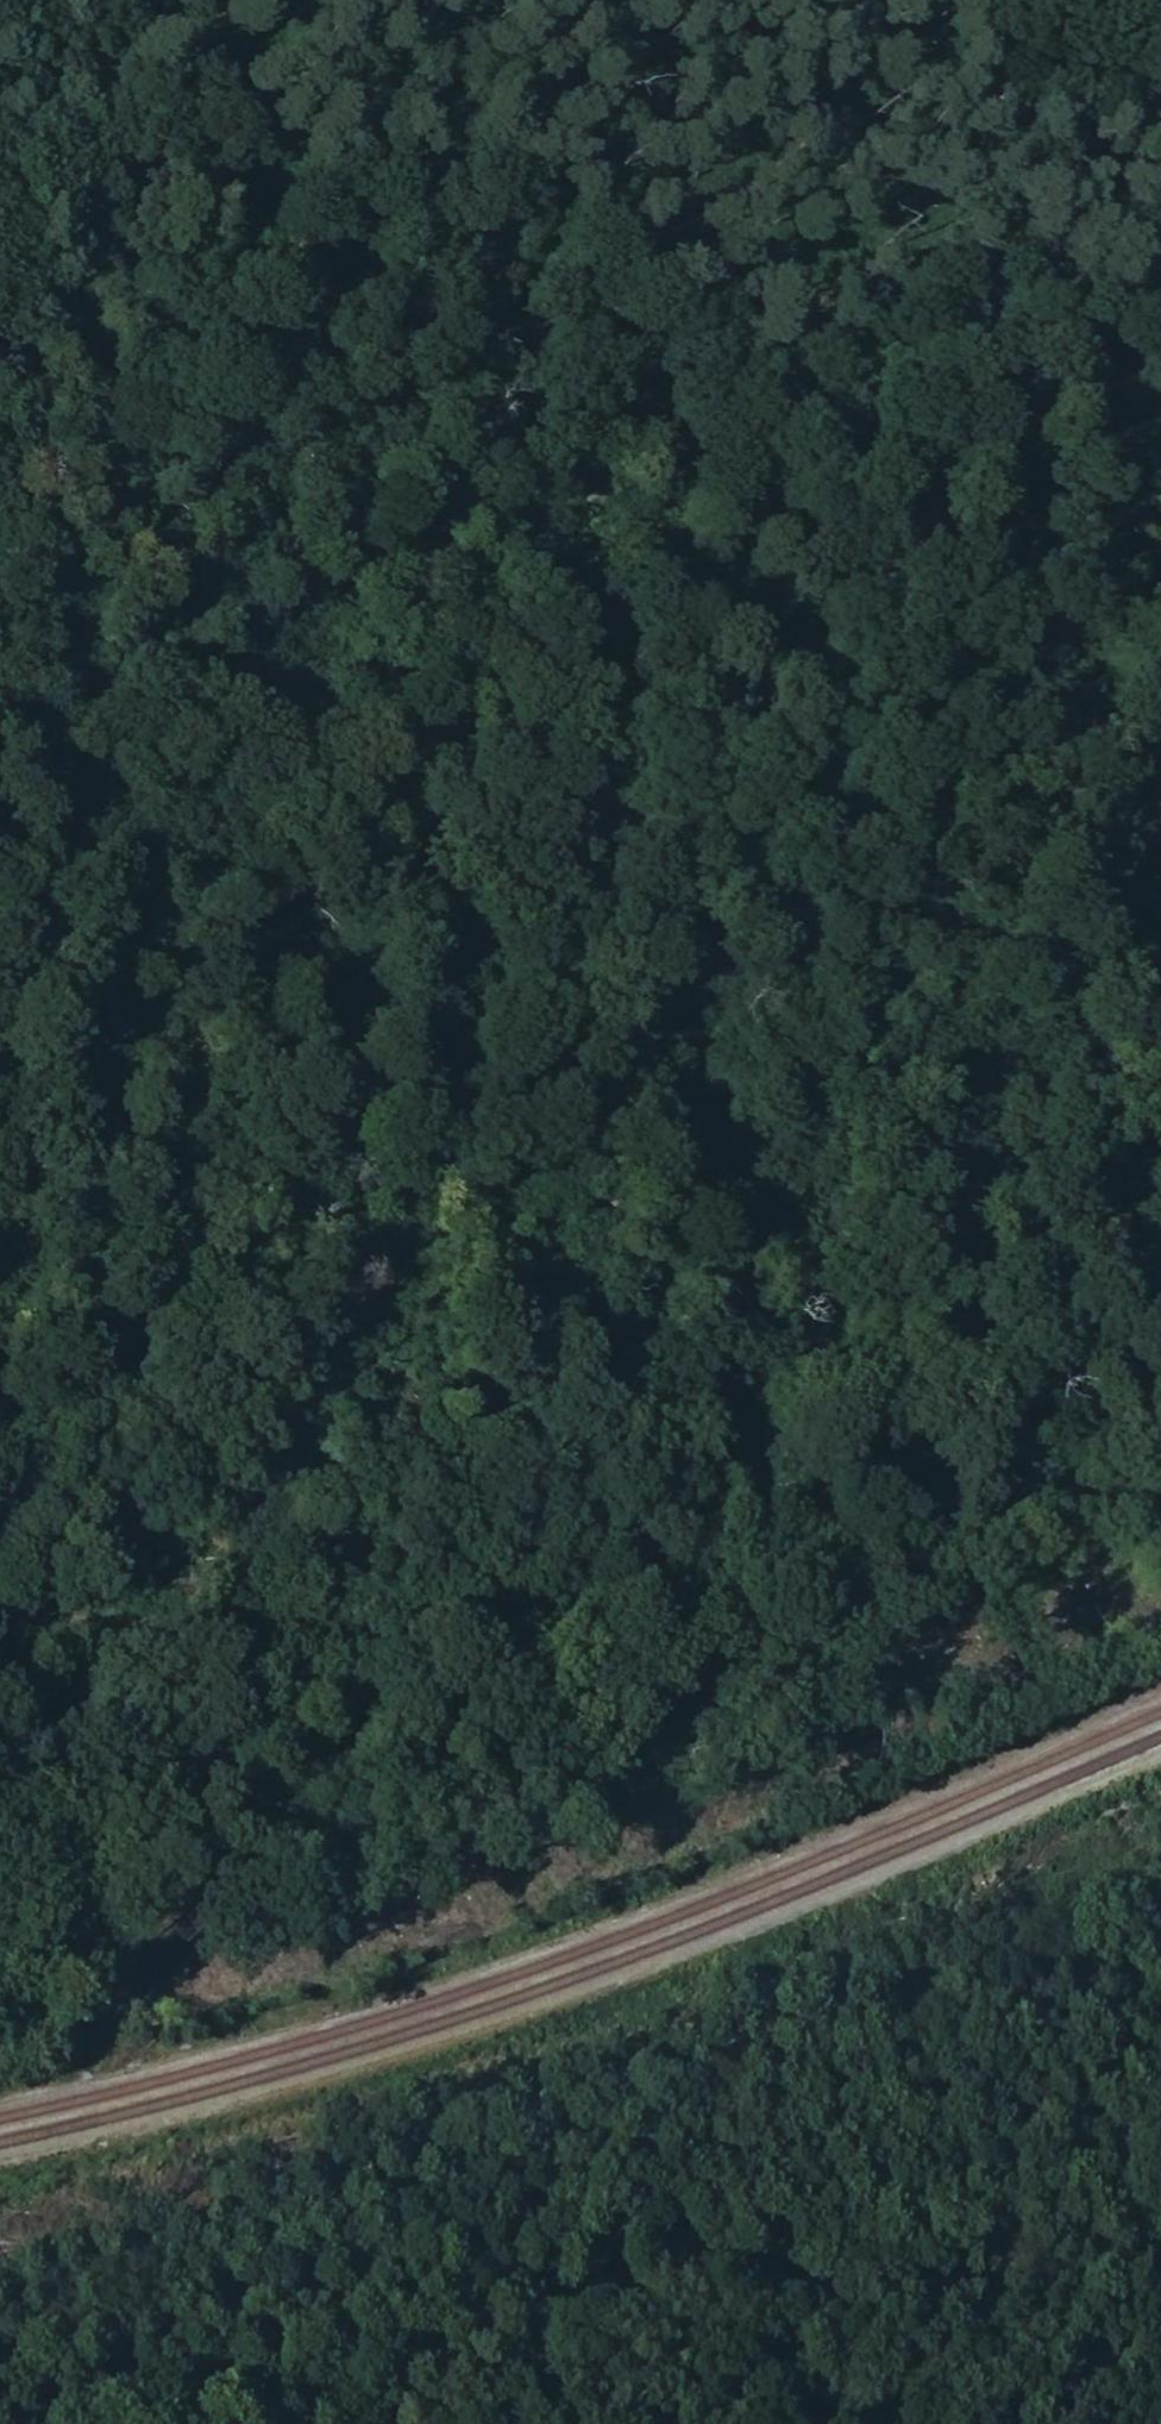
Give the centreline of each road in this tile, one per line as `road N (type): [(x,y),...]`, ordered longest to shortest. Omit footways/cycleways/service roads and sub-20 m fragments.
road 1 (unclassified): [(0,1631),(155,1639),(549,1619),(1160,1513)]
road 2 (track): [(1160,2259),(395,2373),(0,2400)]

